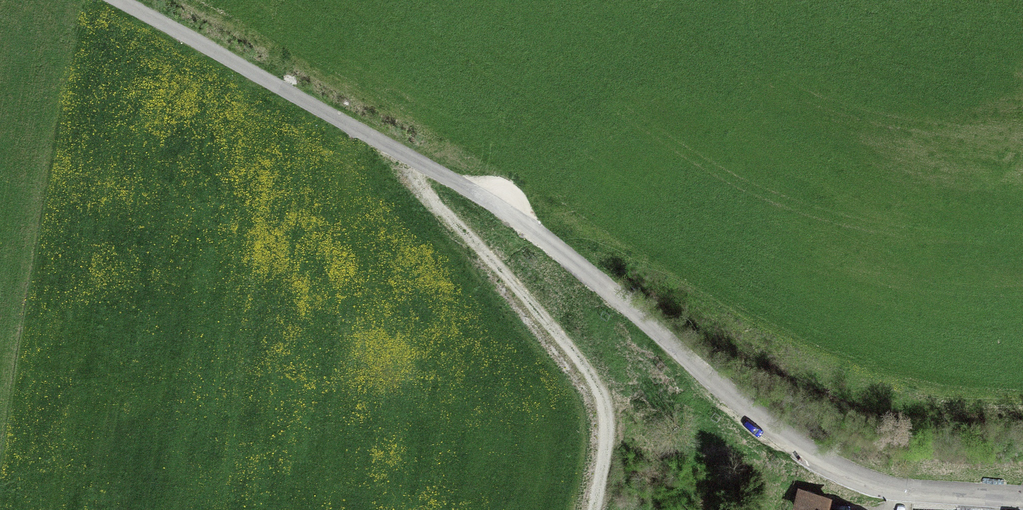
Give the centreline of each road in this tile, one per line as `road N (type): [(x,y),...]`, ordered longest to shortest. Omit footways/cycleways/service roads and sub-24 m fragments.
road 1 (tertiary): [(1022,502),(903,494),(818,464),(729,404),(662,339),(523,233),(107,0)]
road 2 (track): [(513,509),(532,424),(516,373),(302,109)]

